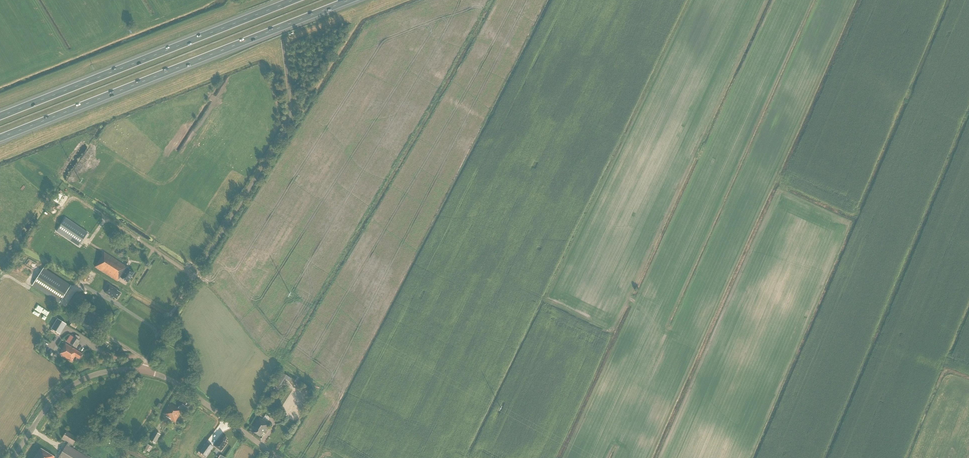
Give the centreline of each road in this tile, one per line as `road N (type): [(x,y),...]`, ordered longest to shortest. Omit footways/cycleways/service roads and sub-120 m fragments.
road 1 (motorway): [(0,138),(349,0)]
road 2 (motorway): [(294,0),(0,116)]
road 3 (unclassified): [(14,457),(73,385),(144,371)]
road 4 (unclassified): [(275,457),(169,378),(144,371)]

